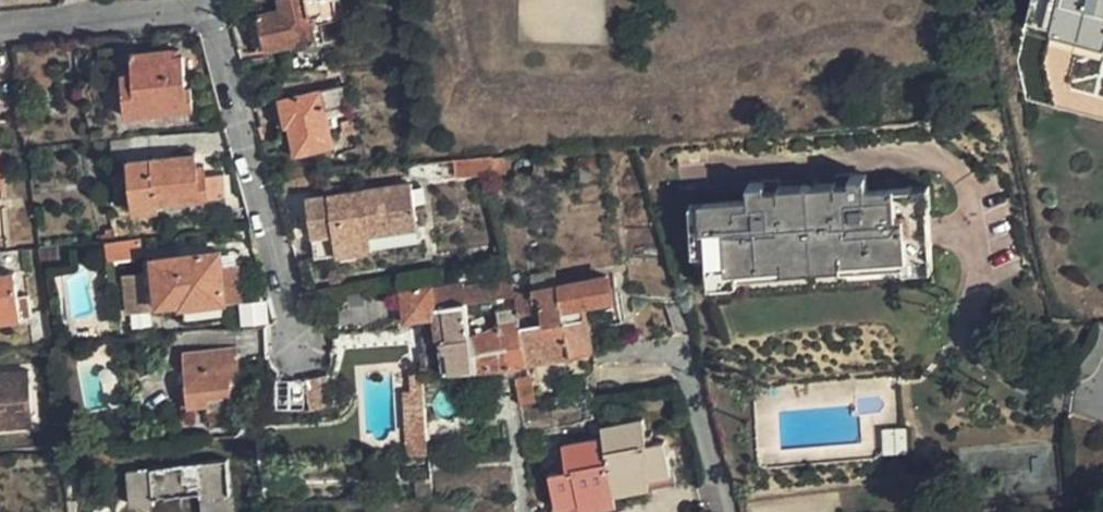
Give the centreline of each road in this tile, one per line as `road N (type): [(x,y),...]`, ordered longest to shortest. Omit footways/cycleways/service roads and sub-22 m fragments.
road 1 (residential): [(214,9),(306,364)]
road 2 (residential): [(0,28),(214,9)]
road 3 (residential): [(684,354),(727,511)]

